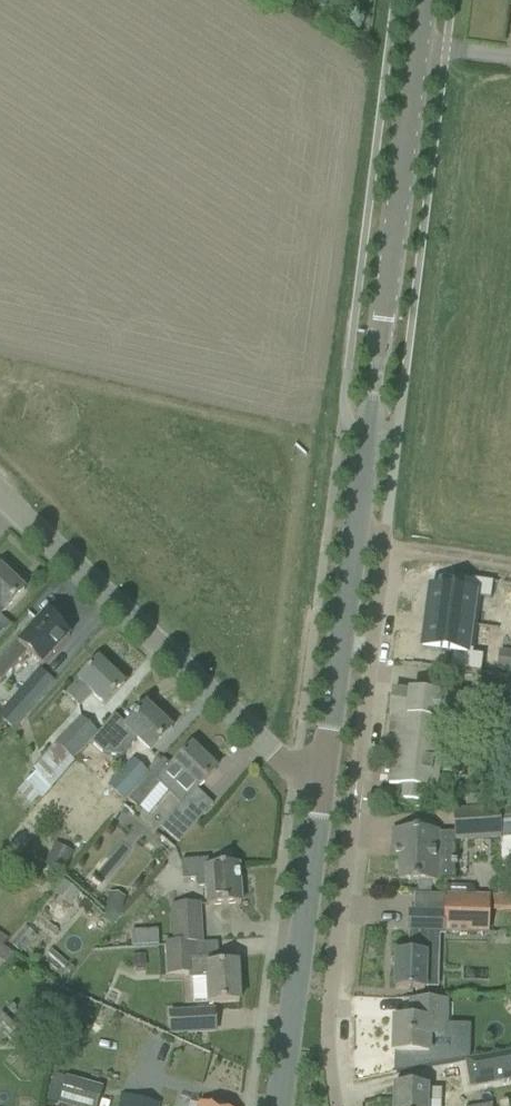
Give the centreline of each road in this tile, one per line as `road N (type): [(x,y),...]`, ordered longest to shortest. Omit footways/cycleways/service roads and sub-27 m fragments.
road 1 (residential): [(336,1105),(331,1003),(381,547),(361,518)]
road 2 (tertiary): [(361,518),(423,0)]
road 3 (residential): [(324,777),(296,772),(0,491)]
road 4 (tertiary): [(279,1105),(324,777)]
road 5 (tertiary): [(324,777),(361,518)]

